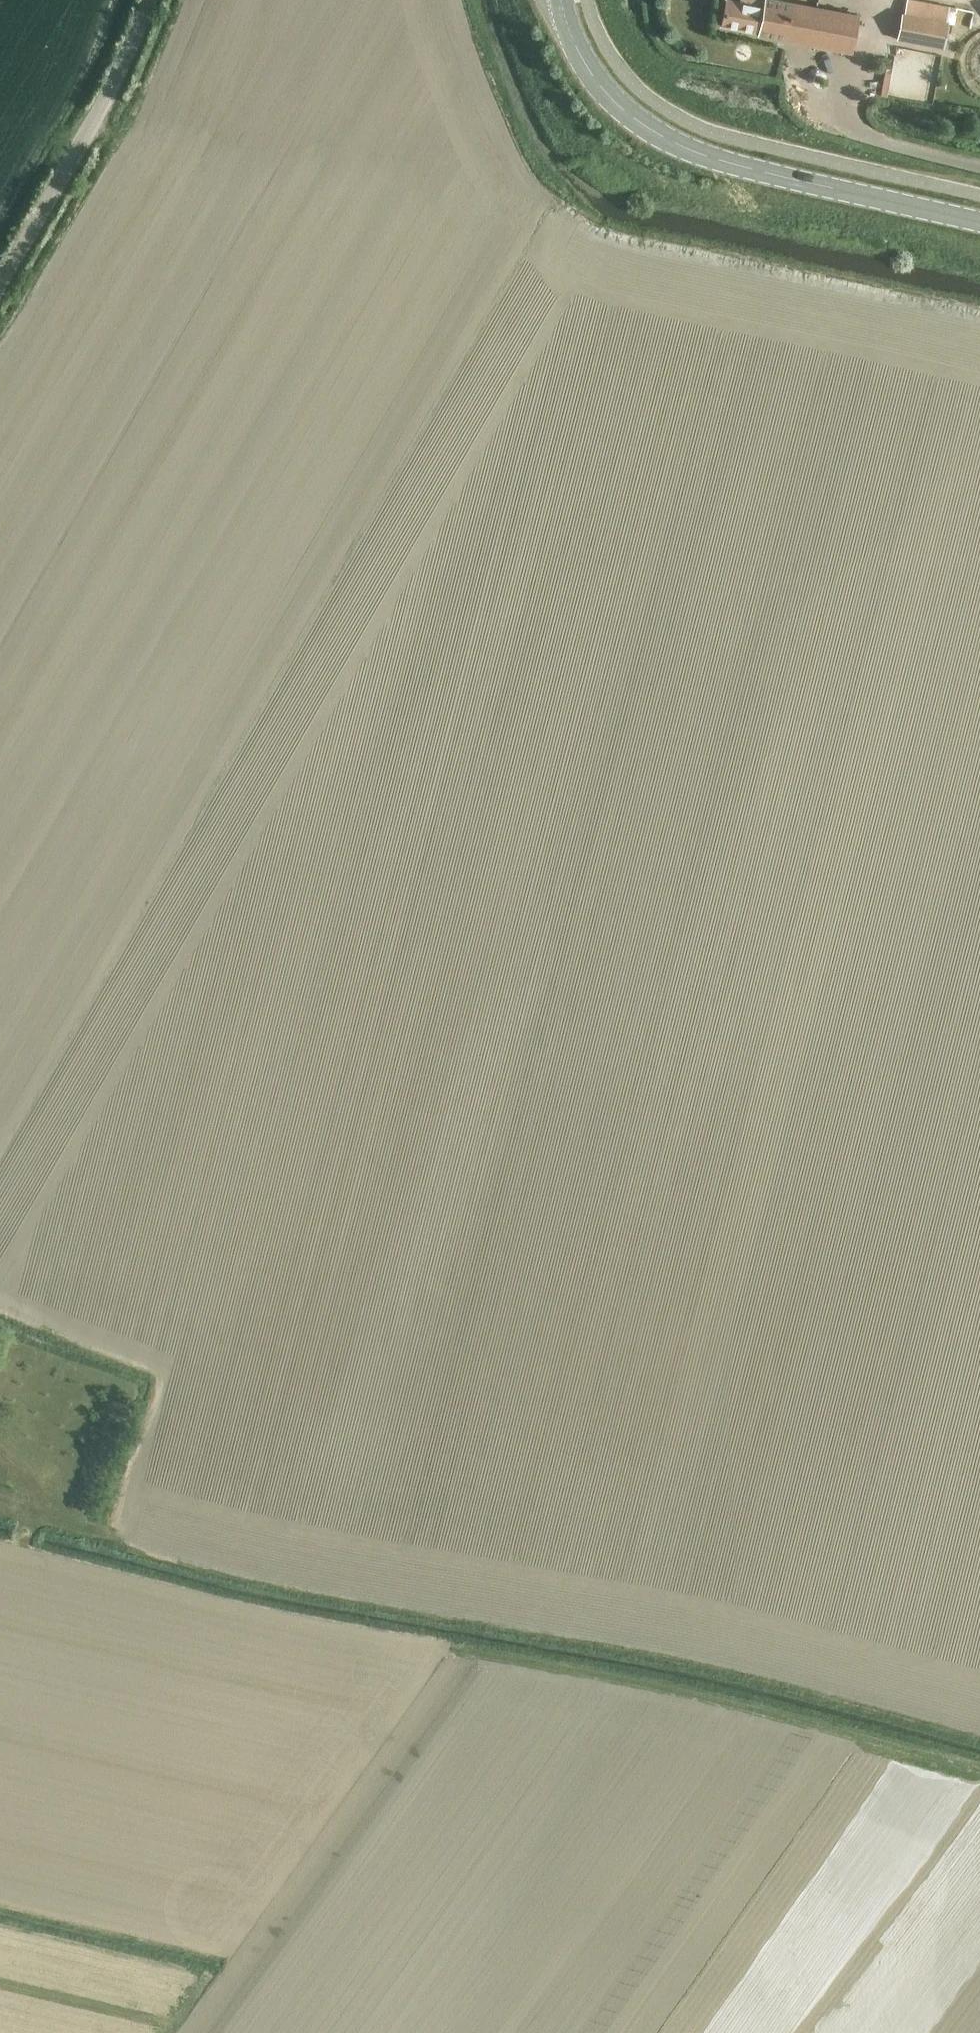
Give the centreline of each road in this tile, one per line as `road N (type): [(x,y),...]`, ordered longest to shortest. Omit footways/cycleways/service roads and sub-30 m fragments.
road 1 (secondary): [(979,219),(716,161),(651,130),(611,102),(582,57),(560,1)]
road 2 (unclassified): [(0,280),(115,78),(149,0)]

